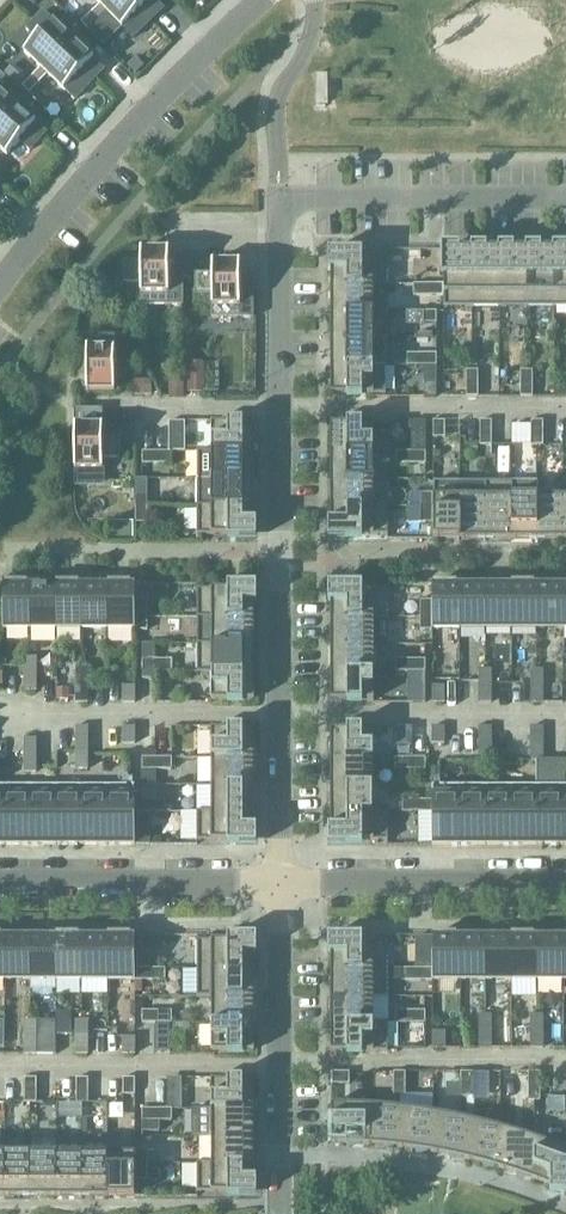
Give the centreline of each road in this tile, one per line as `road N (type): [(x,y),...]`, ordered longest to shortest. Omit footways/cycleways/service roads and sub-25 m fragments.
road 1 (residential): [(280,883),(278,246)]
road 2 (residential): [(0,299),(115,152),(269,0)]
road 3 (residential): [(278,246),(278,201),(565,199)]
road 4 (residential): [(281,1213),(280,883)]
road 5 (residential): [(280,883),(565,884)]
road 6 (residential): [(0,883),(280,883)]

